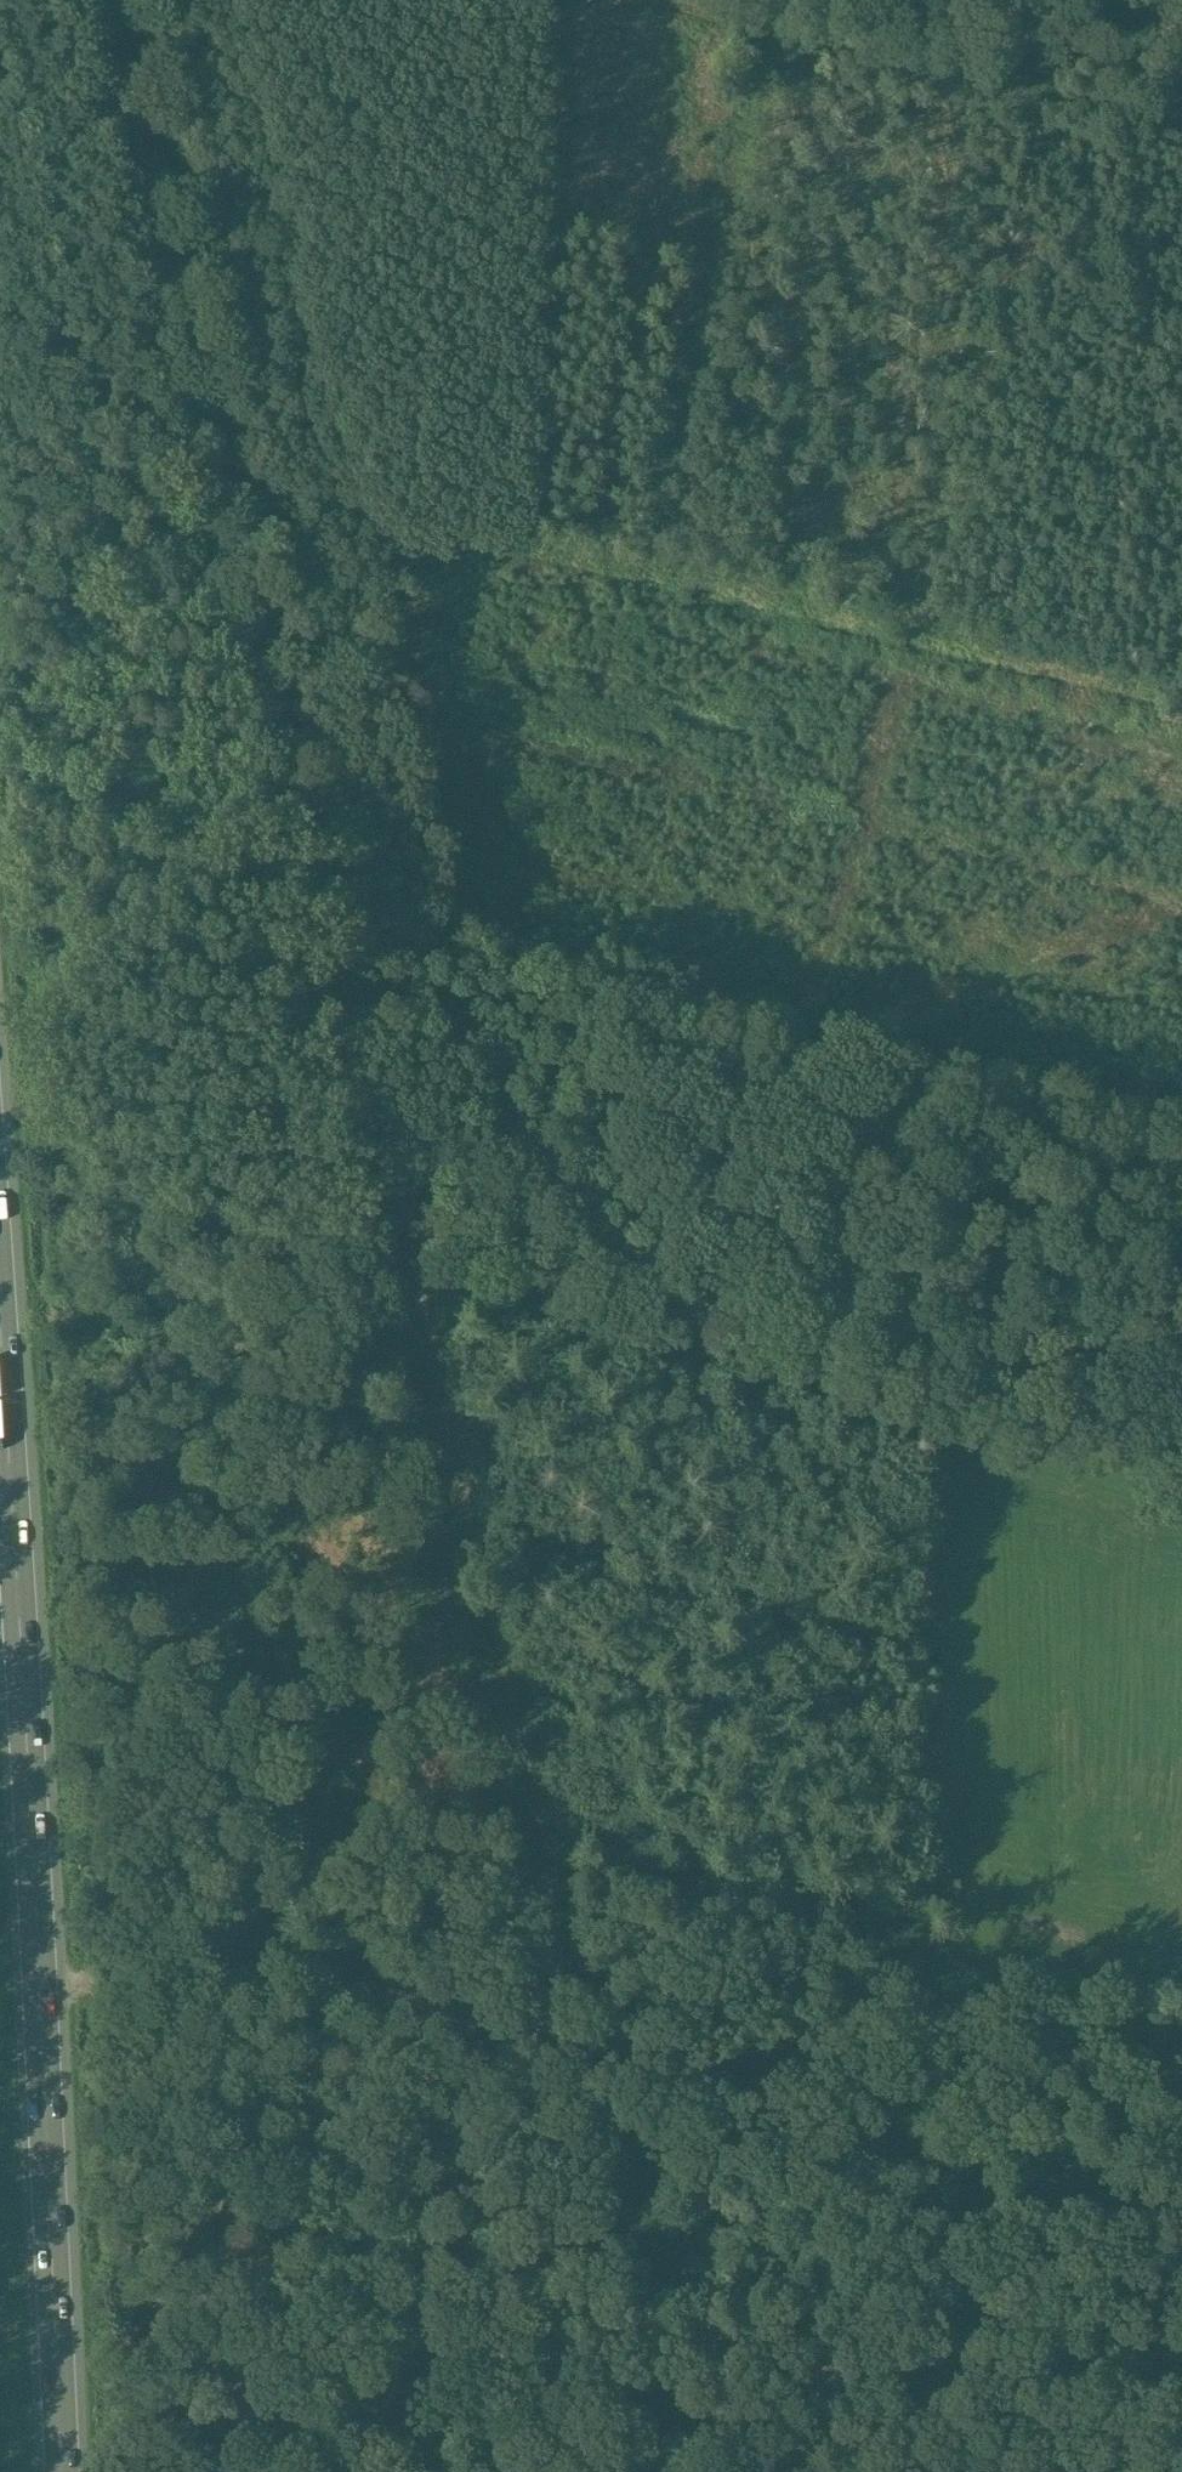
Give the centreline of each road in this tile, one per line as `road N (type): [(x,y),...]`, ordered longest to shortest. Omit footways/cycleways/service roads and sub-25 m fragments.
road 1 (track): [(680,2471),(568,1926),(144,0)]
road 2 (primary): [(0,1265),(42,1957),(63,2471)]

